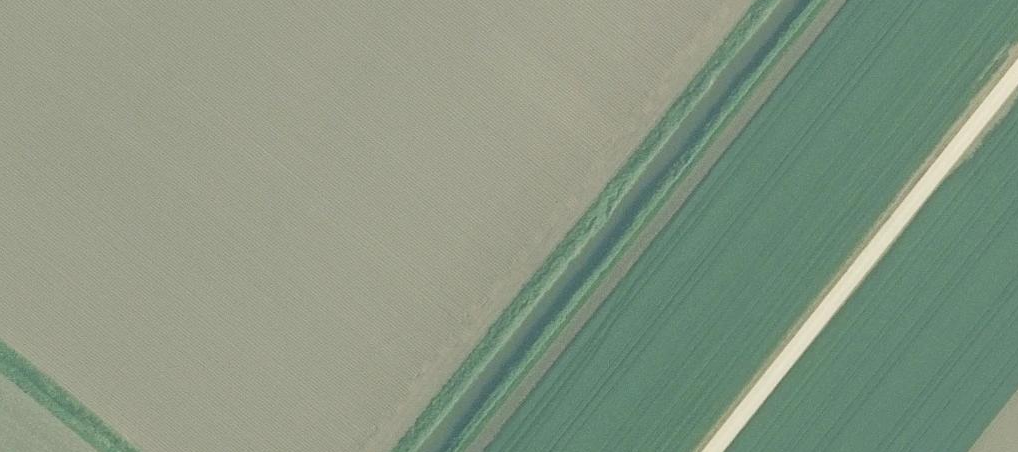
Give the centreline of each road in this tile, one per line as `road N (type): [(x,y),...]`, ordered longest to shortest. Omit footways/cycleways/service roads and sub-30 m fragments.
road 1 (track): [(1017,71),(711,451)]

